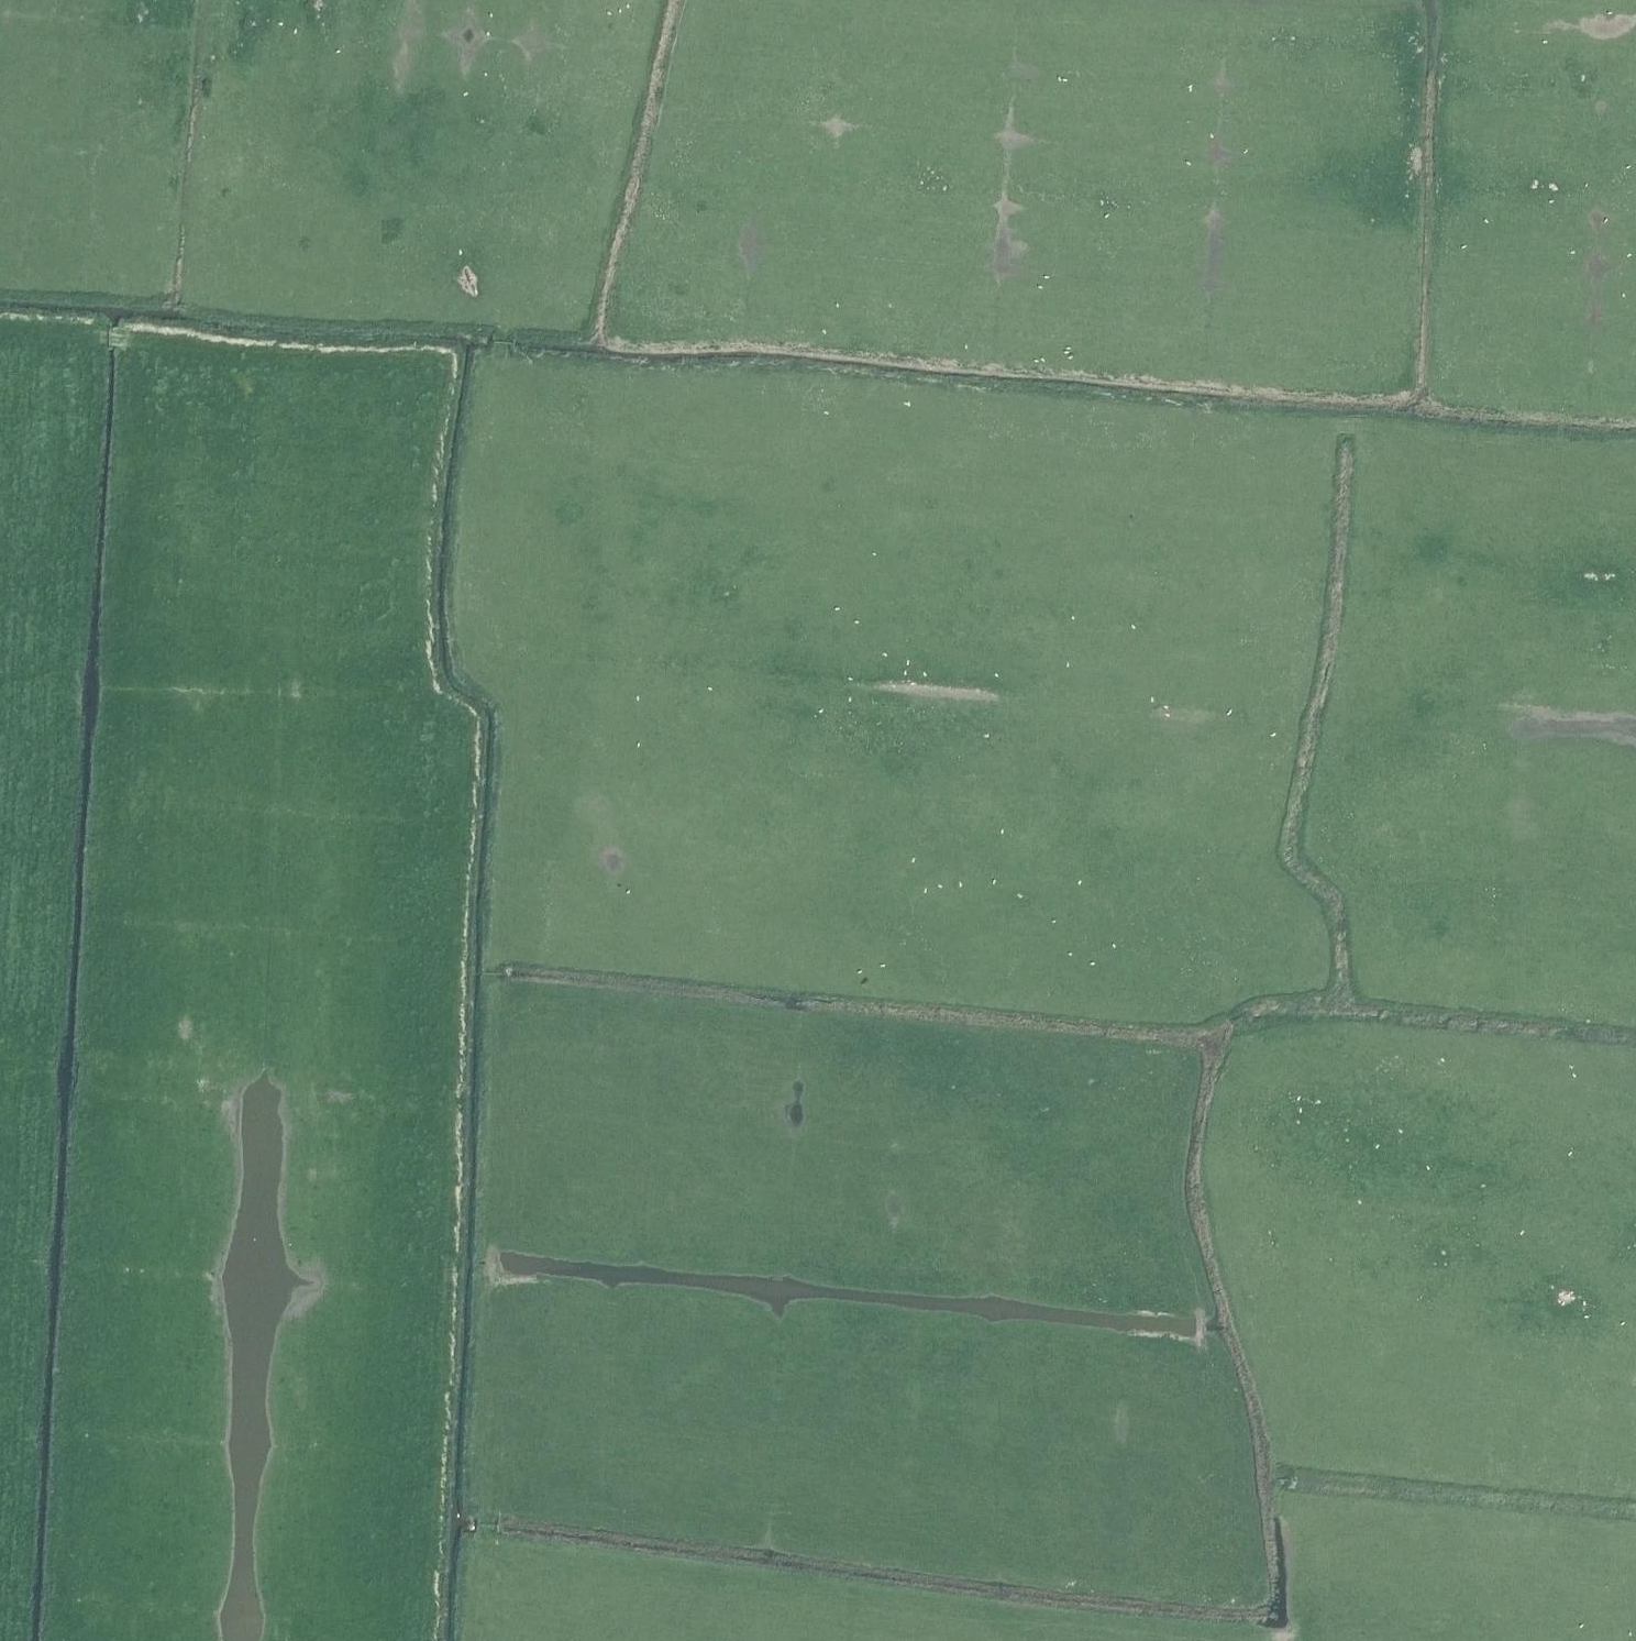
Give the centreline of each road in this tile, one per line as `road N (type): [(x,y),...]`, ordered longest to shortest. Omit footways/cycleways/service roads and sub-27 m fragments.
road 1 (track): [(0,330),(130,339)]

